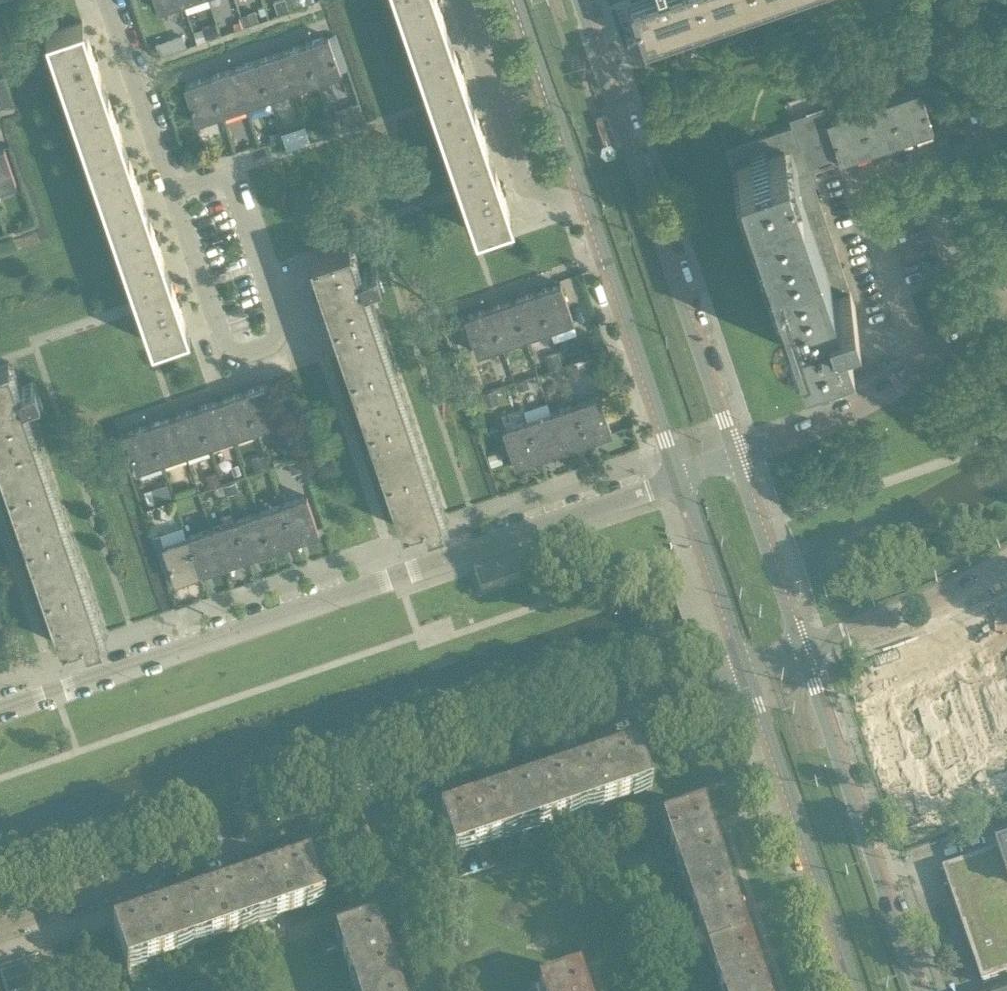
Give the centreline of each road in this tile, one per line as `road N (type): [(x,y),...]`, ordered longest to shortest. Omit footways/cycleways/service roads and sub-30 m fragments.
road 1 (residential): [(0,924),(748,668)]
road 2 (residential): [(680,474),(0,711)]
road 3 (tertiary): [(732,458),(577,0)]
road 4 (residential): [(230,356),(164,189),(106,0)]
road 5 (tertiary): [(917,990),(801,651)]
road 6 (residential): [(921,368),(860,179),(1006,129)]
road 7 (tertiary): [(748,668),(857,990)]
road 8 (tertiary): [(590,216),(680,474)]
road 9 (residential): [(462,0),(524,185),(590,216)]
road 10 (tertiary): [(517,0),(590,216)]
road 11 (residential): [(801,651),(924,606),(1006,563)]
road 12 (residential): [(921,368),(814,429),(732,458)]
road 13 (tertiary): [(680,474),(748,668)]
road 14 (tertiary): [(801,651),(732,458)]

